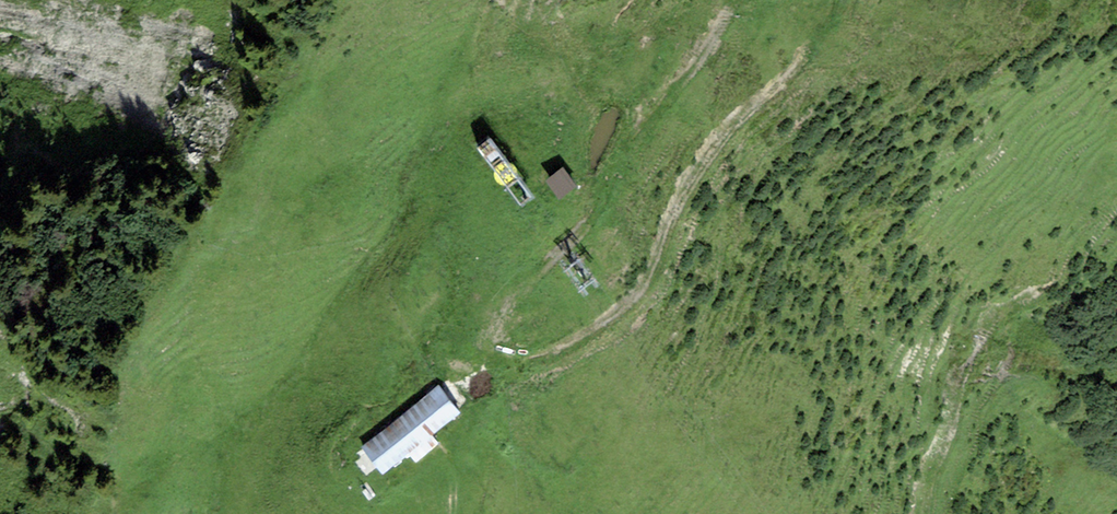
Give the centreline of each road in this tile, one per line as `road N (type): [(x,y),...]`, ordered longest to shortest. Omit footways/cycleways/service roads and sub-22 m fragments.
road 1 (track): [(453,513),(488,347),(510,303),(584,226),(631,147),(740,0)]
road 2 (track): [(482,392),(501,373),(550,355),(637,297),(708,157),(818,40)]
road 3 (track): [(529,0),(518,43),(552,121),(538,160),(538,200),(507,270),(499,325)]

